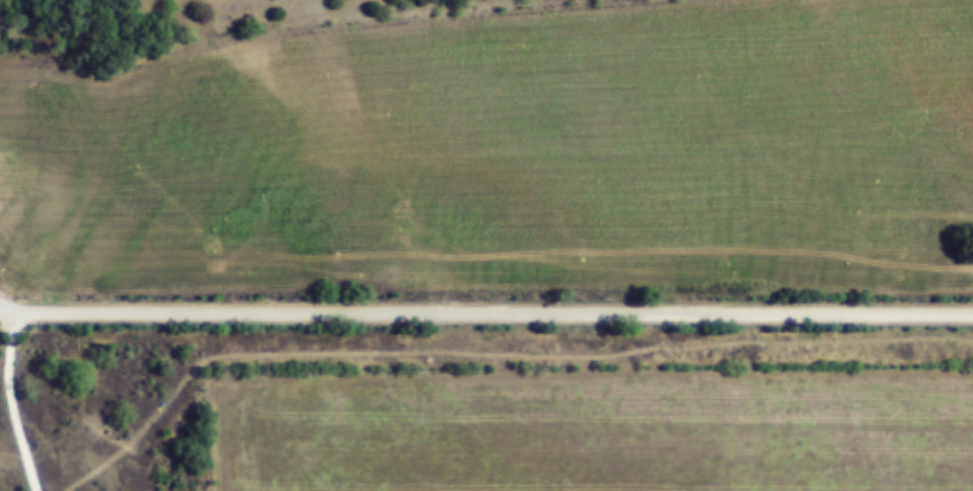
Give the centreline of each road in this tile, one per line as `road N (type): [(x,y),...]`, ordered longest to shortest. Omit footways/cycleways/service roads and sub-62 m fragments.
road 1 (residential): [(972,312),(52,312),(0,298)]

